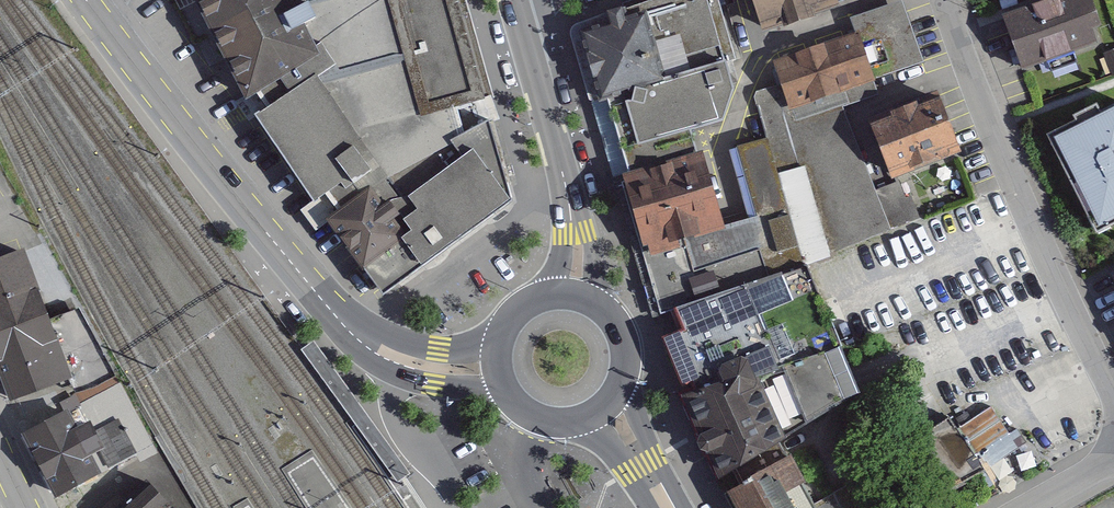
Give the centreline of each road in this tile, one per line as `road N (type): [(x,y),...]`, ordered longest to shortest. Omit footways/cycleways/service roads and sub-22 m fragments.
road 1 (primary): [(371,344),(315,290),(89,4)]
road 2 (residential): [(1113,387),(1049,260),(949,0)]
road 3 (tertiary): [(513,4),(579,233)]
road 4 (primary): [(371,344),(399,371),(511,398)]
road 5 (primary): [(503,326),(464,347),(371,344)]
road 6 (primary): [(663,500),(657,459),(625,378)]
road 7 (primary): [(573,422),(614,446),(663,500)]

